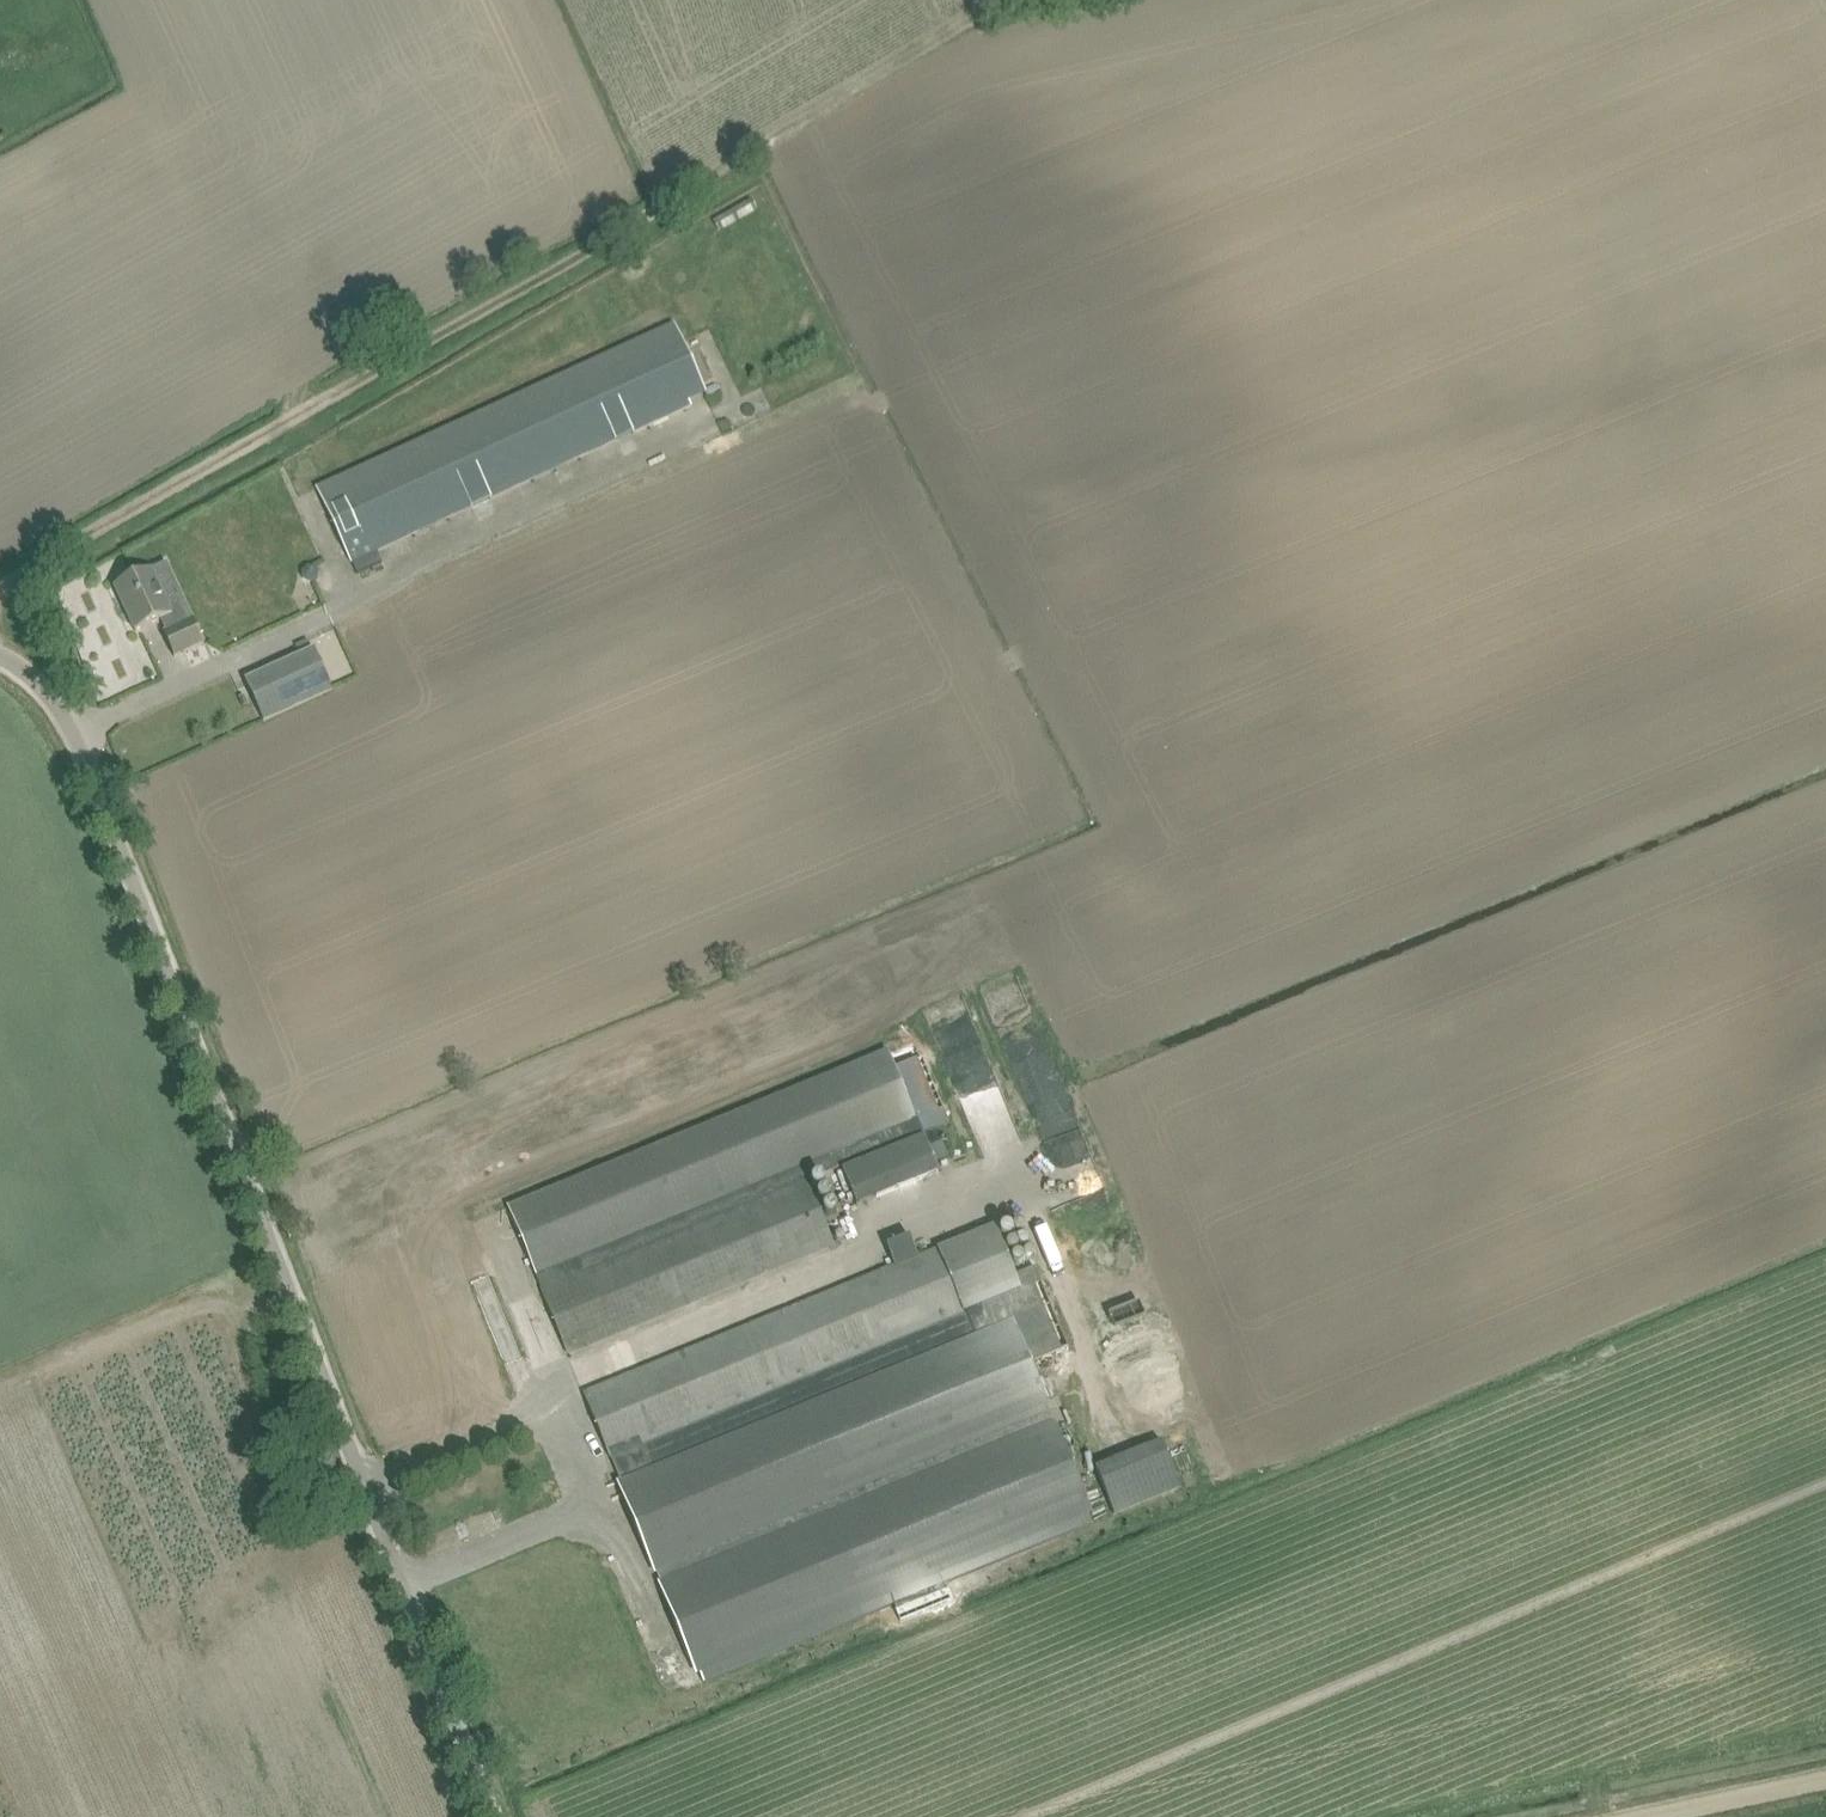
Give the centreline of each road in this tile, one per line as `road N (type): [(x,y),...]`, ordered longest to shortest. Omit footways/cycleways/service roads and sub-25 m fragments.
road 1 (unclassified): [(491,1816),(402,1609),(244,1168),(71,732),(38,681),(0,657)]
road 2 (track): [(0,589),(659,213),(1012,0)]
road 3 (track): [(1633,1816),(1825,1777)]

